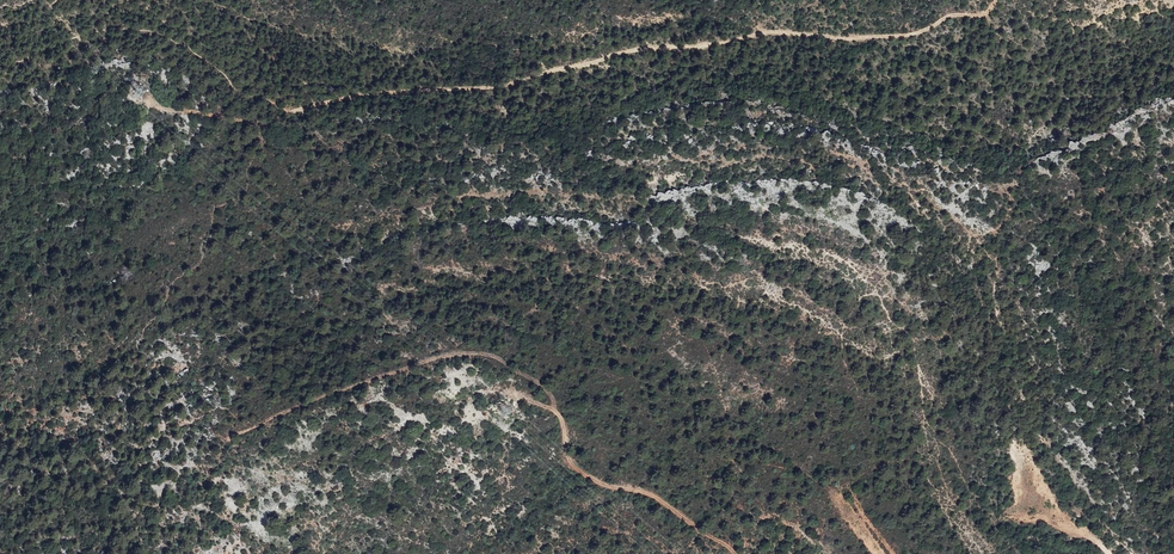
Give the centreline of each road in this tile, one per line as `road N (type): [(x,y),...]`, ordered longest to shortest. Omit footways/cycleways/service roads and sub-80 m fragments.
road 1 (track): [(996,0),(983,15),(946,18),(916,32),(859,40),(752,35),(626,51),(504,86),(392,92),(265,122),(150,103)]
road 2 (track): [(553,413),(543,386),(474,352),(361,379),(229,438)]
road 3 (track): [(733,553),(646,493),(574,471),(561,418),(516,398)]

